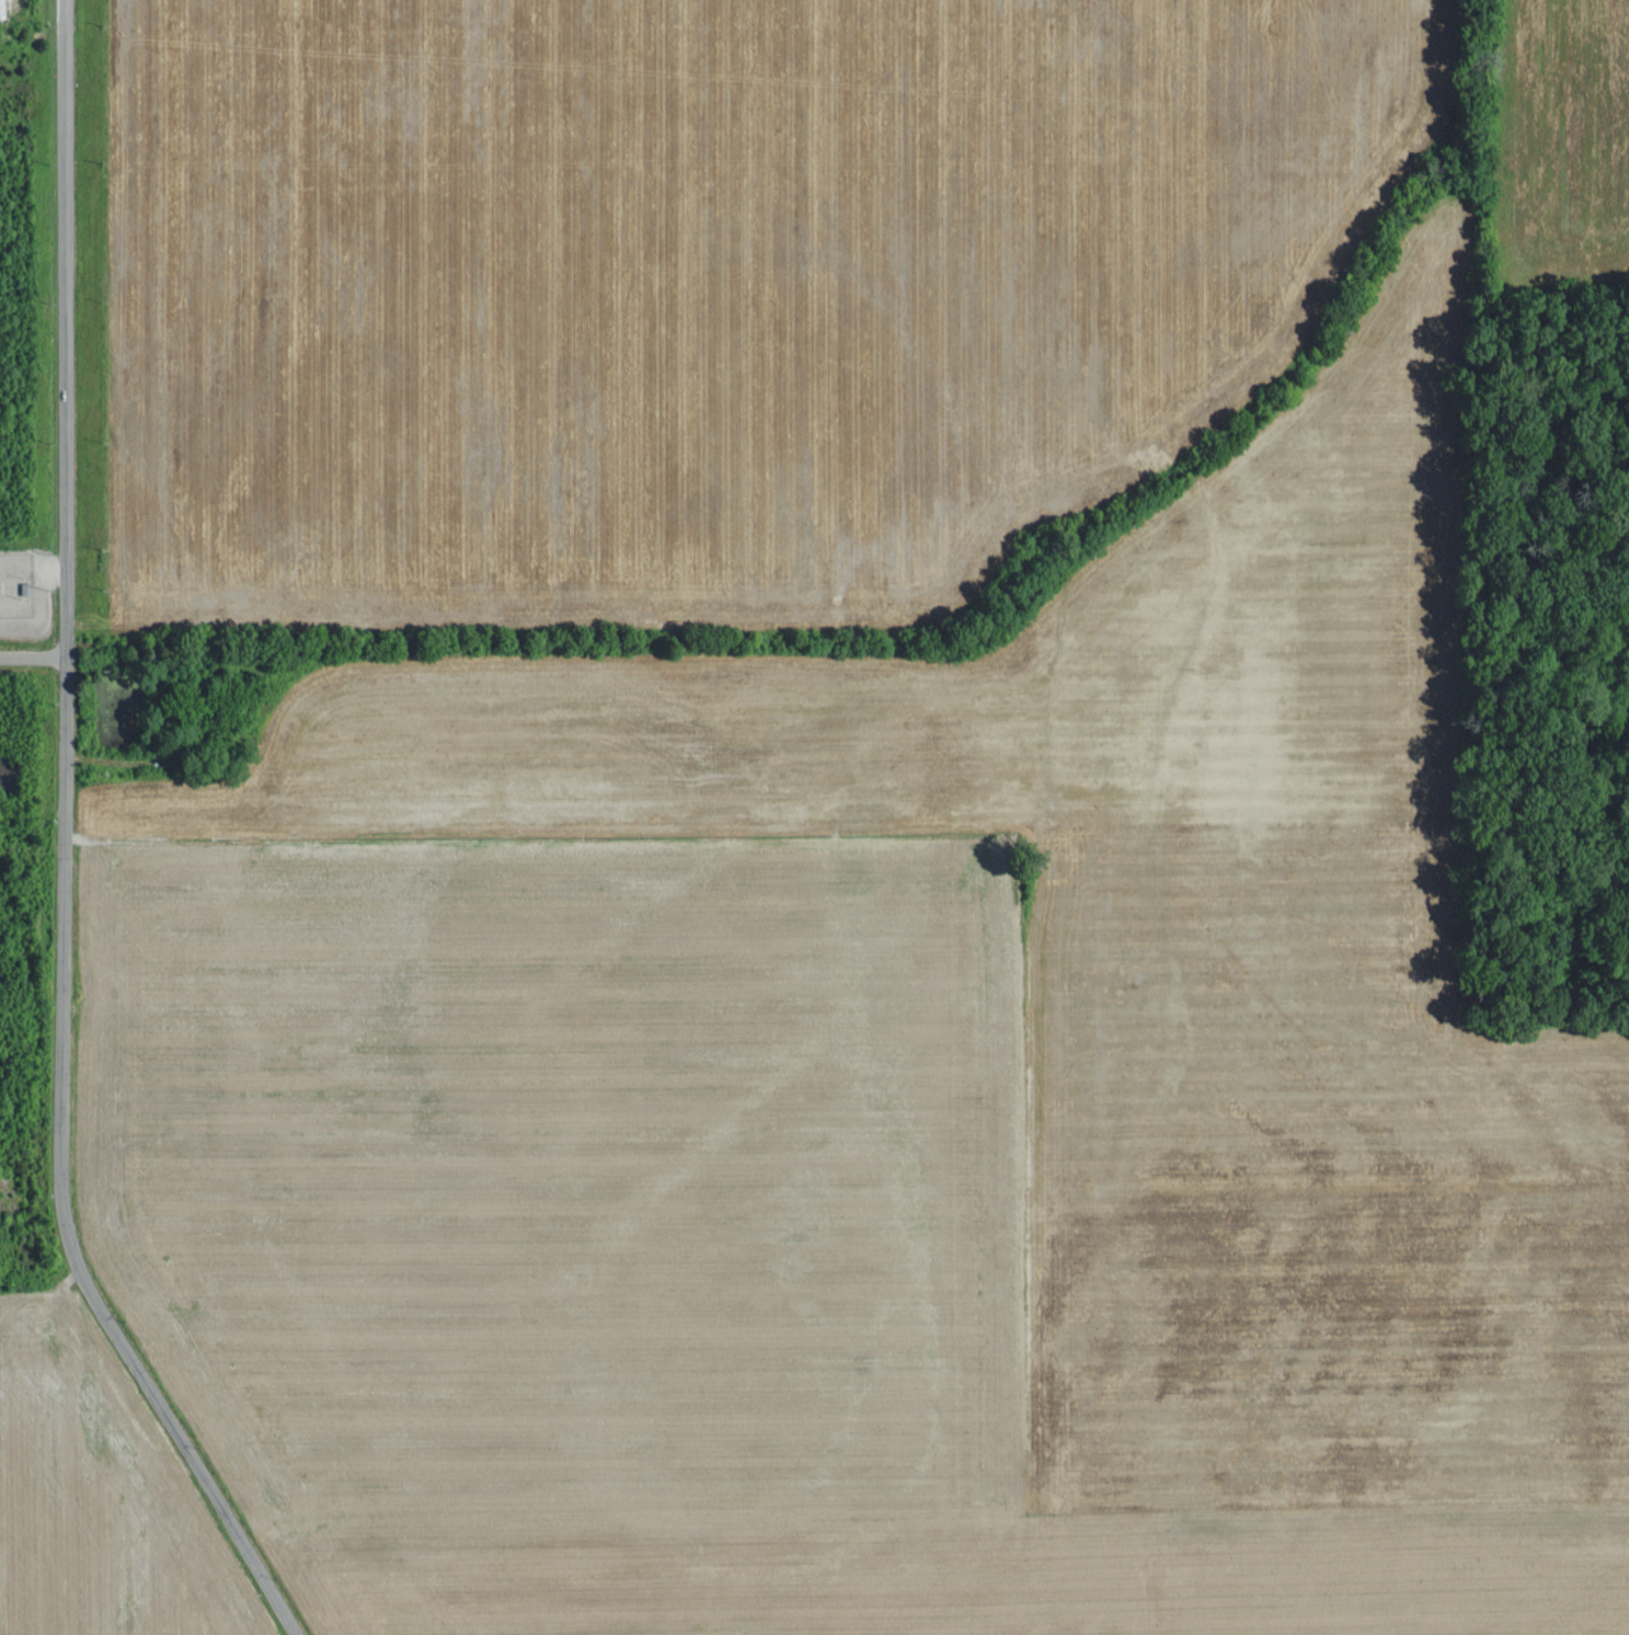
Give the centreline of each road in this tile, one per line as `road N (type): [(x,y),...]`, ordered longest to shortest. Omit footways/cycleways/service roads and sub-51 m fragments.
road 1 (residential): [(299,1634),(88,1283),(69,1232),(60,1175),(67,654)]
road 2 (residential): [(67,654),(65,0)]

